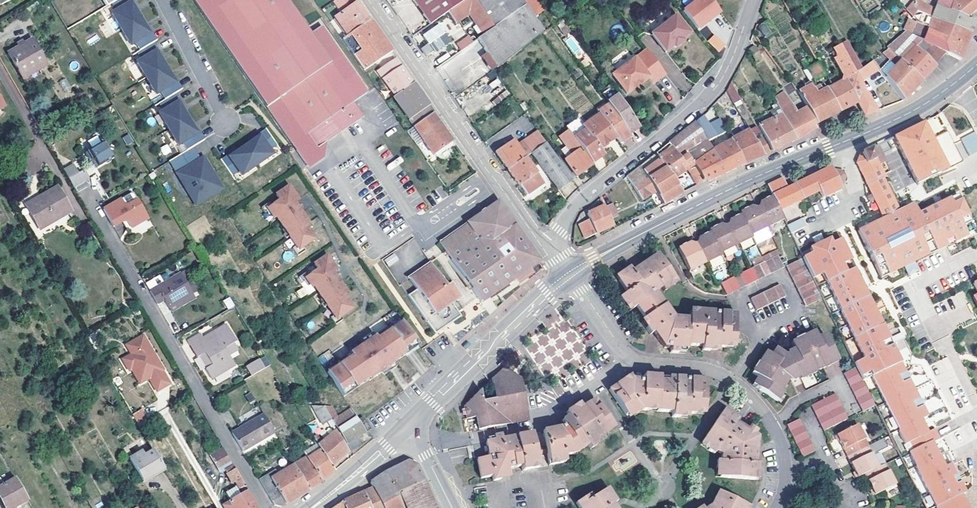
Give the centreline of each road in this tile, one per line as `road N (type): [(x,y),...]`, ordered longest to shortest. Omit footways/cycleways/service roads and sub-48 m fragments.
road 1 (residential): [(268,507),(92,209)]
road 2 (residential): [(544,249),(576,202),(704,96),(726,68),(753,0)]
road 3 (secondary): [(567,276),(752,177),(840,143)]
road 4 (residential): [(544,249),(370,0)]
road 5 (secondary): [(411,425),(567,276)]
road 6 (residential): [(914,286),(976,415)]
road 7 (residential): [(776,507),(786,472),(779,441),(731,384)]
road 8 (residential): [(163,0),(227,124)]
road 9 (secondary): [(840,143),(960,84)]
road 10 (secondary): [(312,507),(411,425)]

